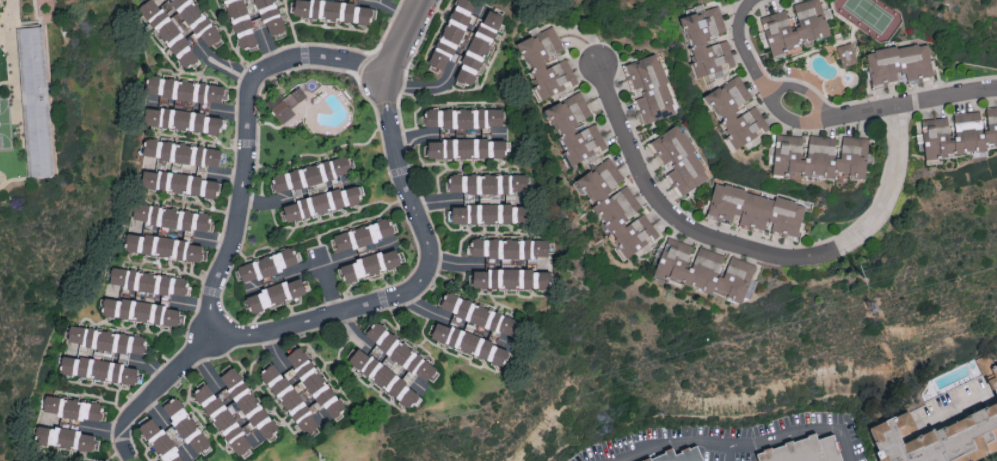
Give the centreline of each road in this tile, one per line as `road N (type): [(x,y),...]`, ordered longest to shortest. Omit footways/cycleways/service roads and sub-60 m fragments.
road 1 (residential): [(894,105),(900,165),(893,194),(839,252),(782,261),(701,235),(667,214),(600,69)]
road 2 (residential): [(207,346),(414,296),(429,280),(432,255),(403,183),(385,85)]
road 3 (residential): [(385,85),(341,61),(305,60),(257,80),(246,196),(207,346)]
road 4 (residential): [(758,0),(740,37),(759,81),(813,124),(996,92)]
road 5 (residential): [(126,457),(129,421),(207,346)]

